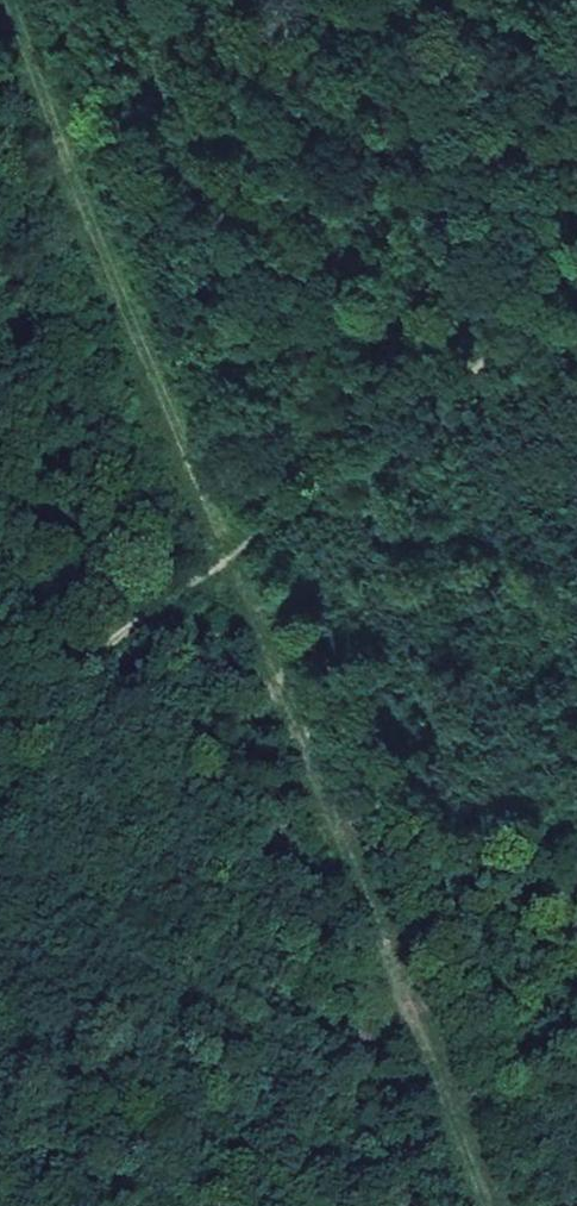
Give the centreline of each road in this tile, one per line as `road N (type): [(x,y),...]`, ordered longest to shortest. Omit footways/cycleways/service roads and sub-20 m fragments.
road 1 (track): [(5,0),(124,332),(255,621),(485,1205)]
road 2 (track): [(0,719),(496,348),(576,298)]

